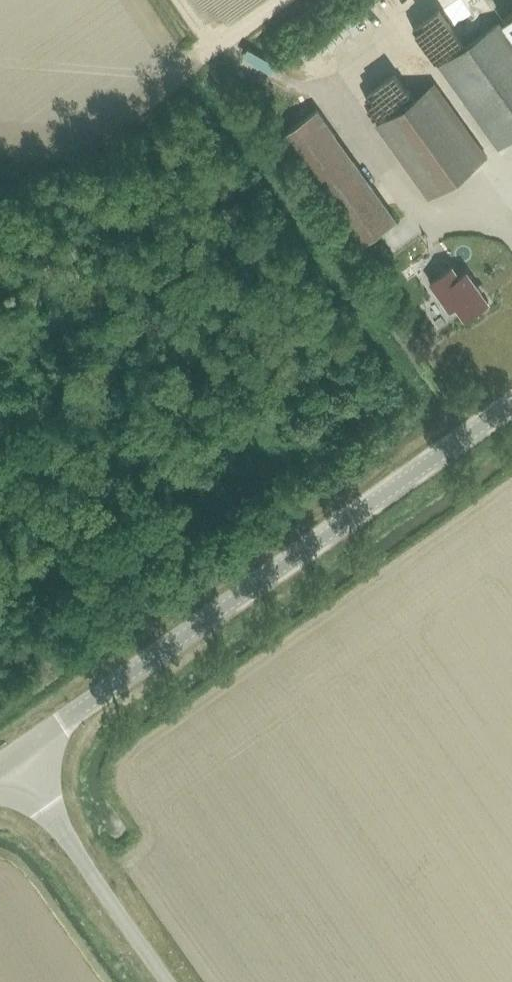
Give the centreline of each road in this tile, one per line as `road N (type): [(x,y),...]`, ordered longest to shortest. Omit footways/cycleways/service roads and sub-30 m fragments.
road 1 (unclassified): [(11,758),(511,404)]
road 2 (unclassified): [(11,758),(167,981)]
road 3 (track): [(0,593),(60,495),(53,458),(0,391)]

